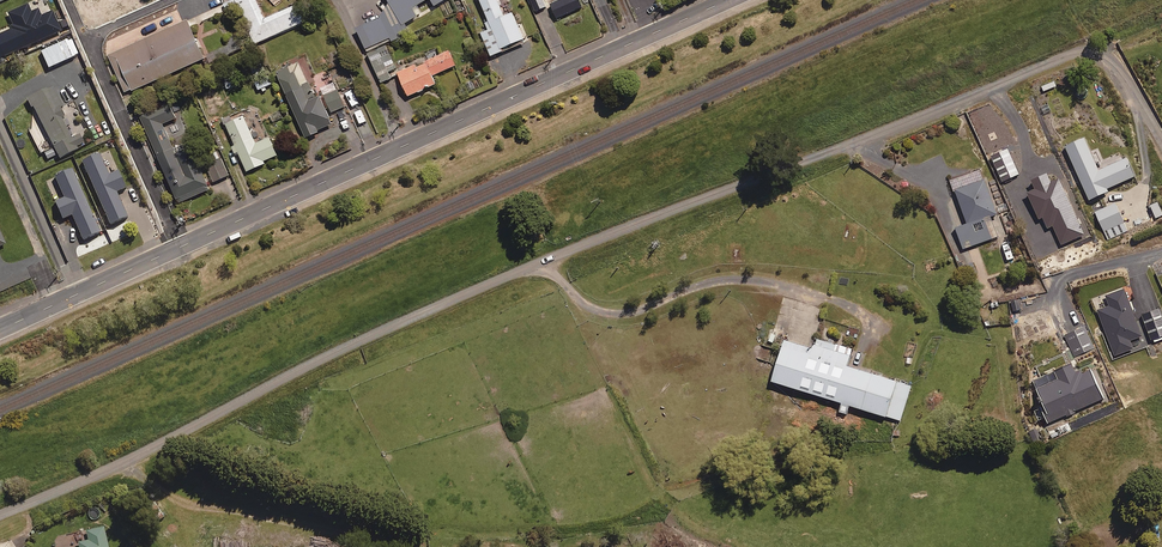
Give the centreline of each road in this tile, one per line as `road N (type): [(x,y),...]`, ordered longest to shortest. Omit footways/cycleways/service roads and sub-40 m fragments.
road 1 (tertiary): [(181,246),(730,0)]
road 2 (residential): [(181,246),(68,0)]
road 3 (tertiary): [(0,329),(181,246)]

